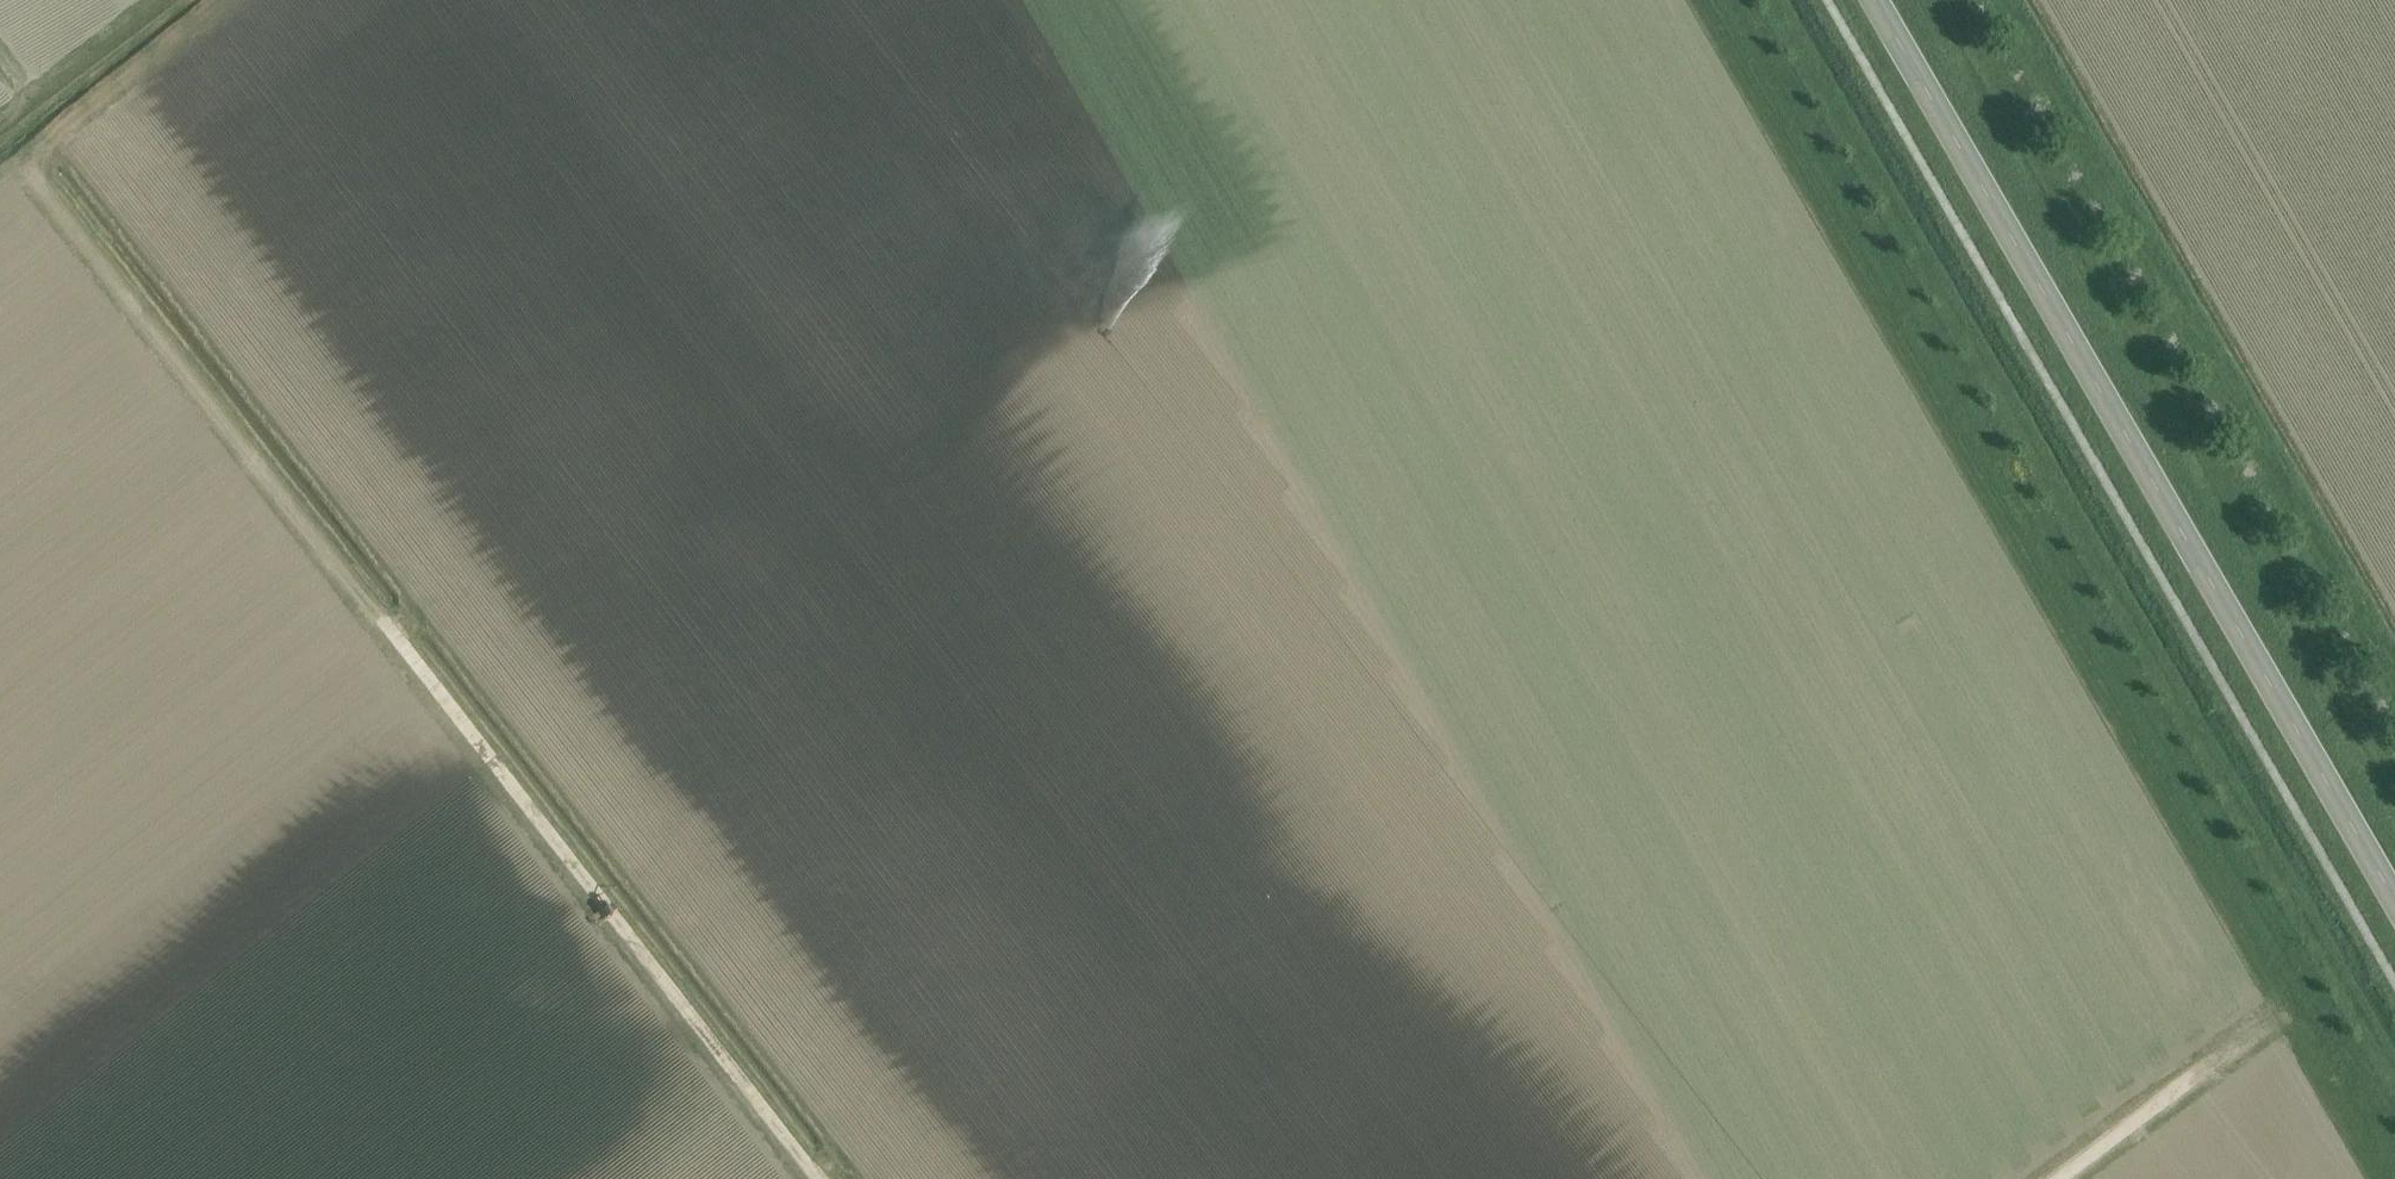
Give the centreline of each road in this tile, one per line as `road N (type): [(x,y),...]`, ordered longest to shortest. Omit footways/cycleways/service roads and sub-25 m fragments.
road 1 (tertiary): [(1870,0),(2394,910)]

